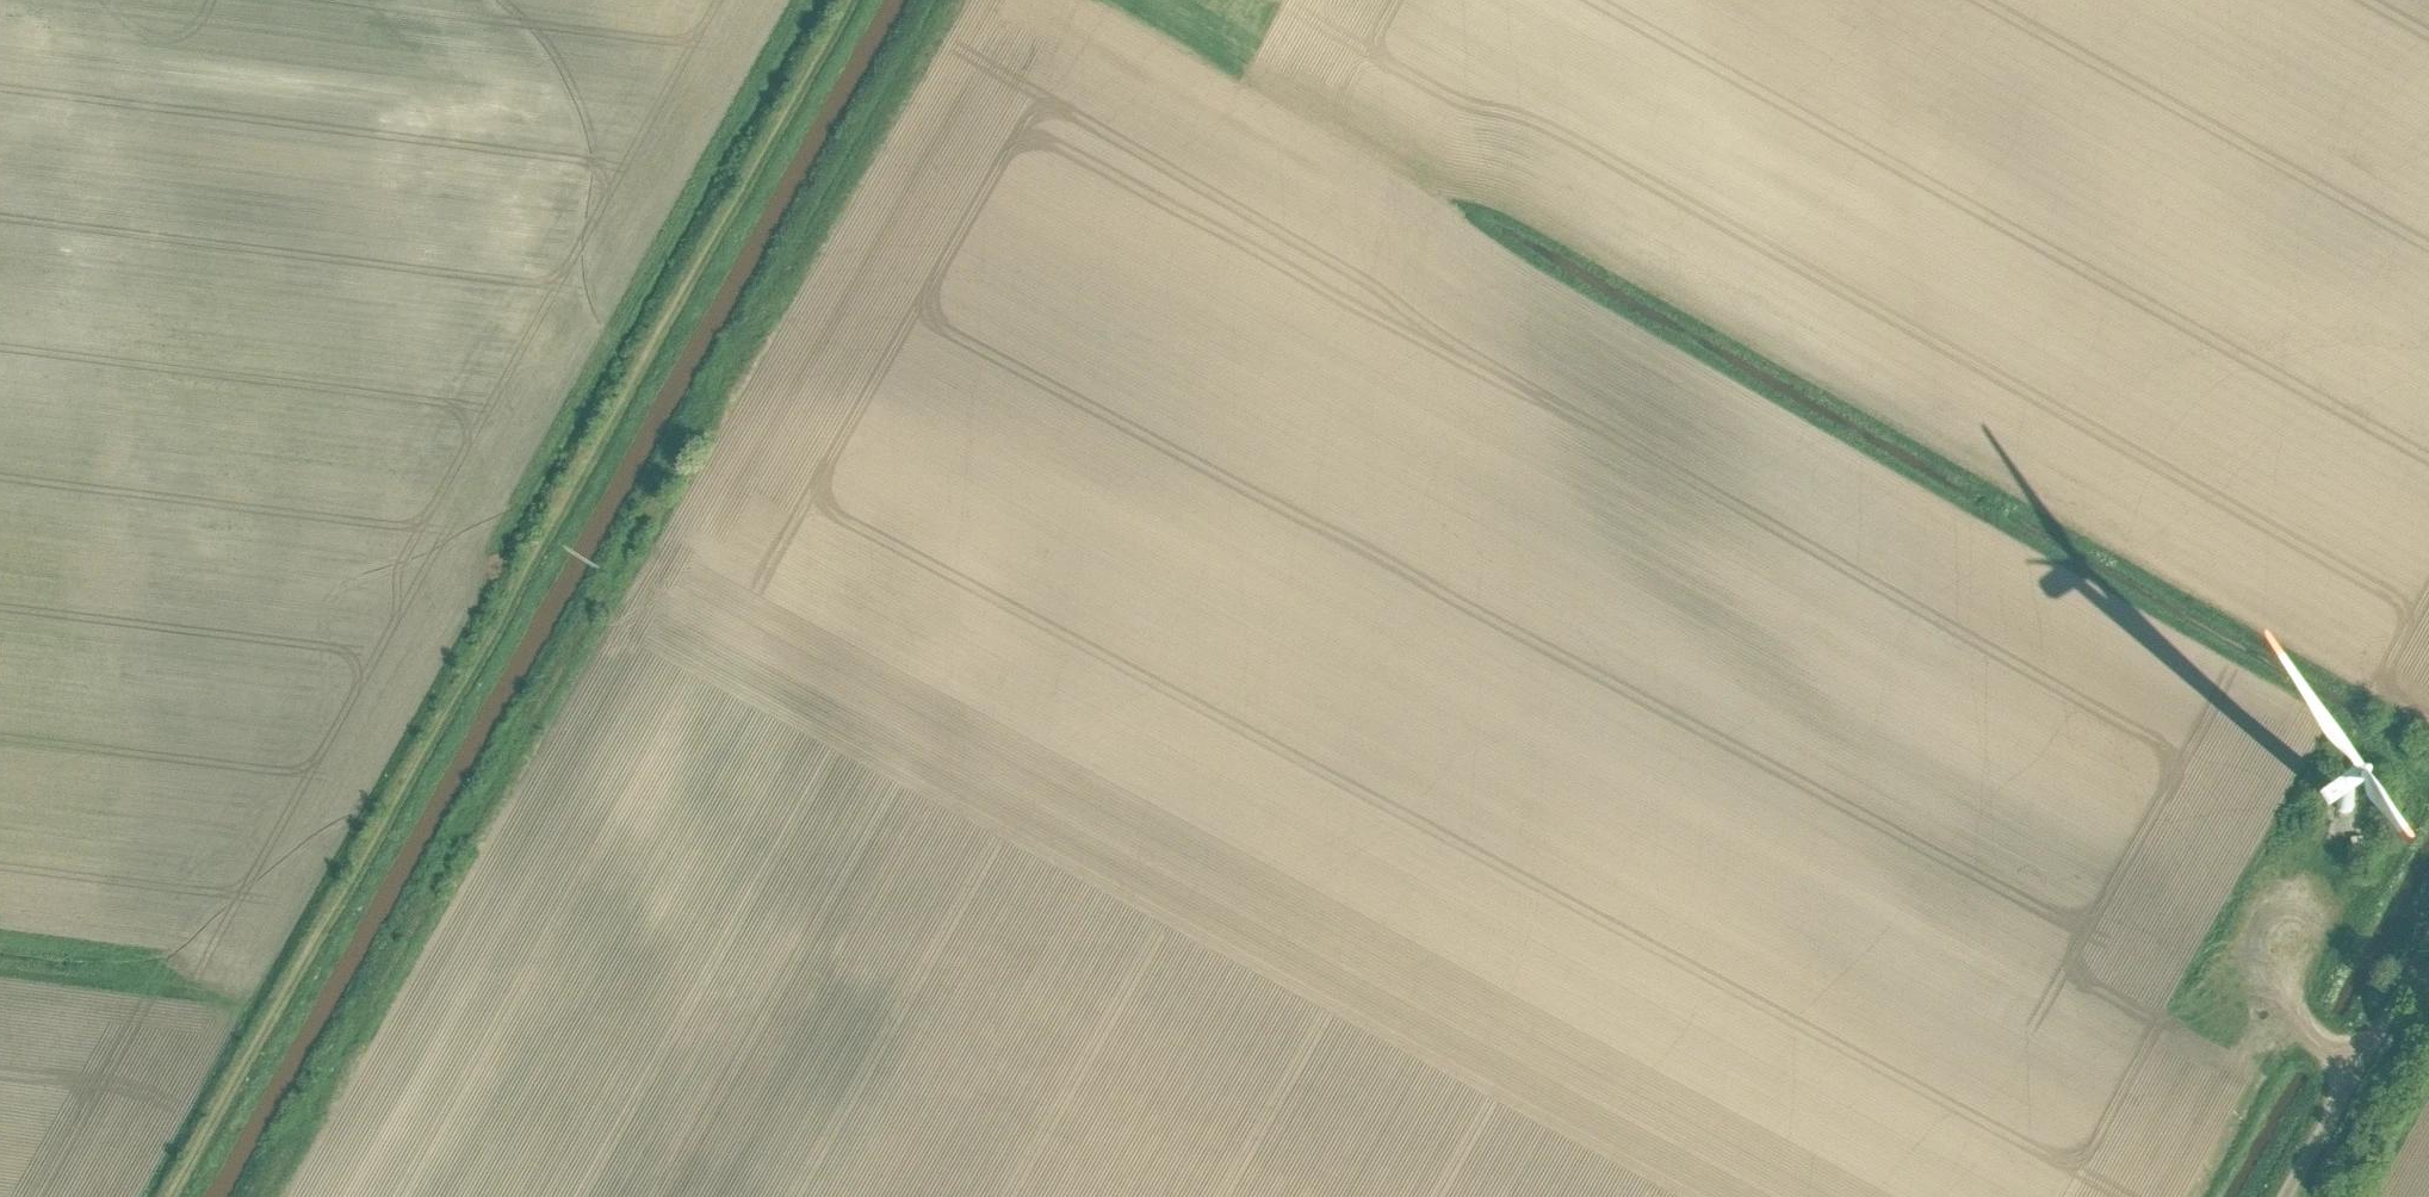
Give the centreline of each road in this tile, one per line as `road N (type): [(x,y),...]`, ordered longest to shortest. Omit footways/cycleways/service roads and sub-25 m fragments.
road 1 (residential): [(2428,953),(2290,1196)]
road 2 (track): [(279,1007),(169,1196)]

